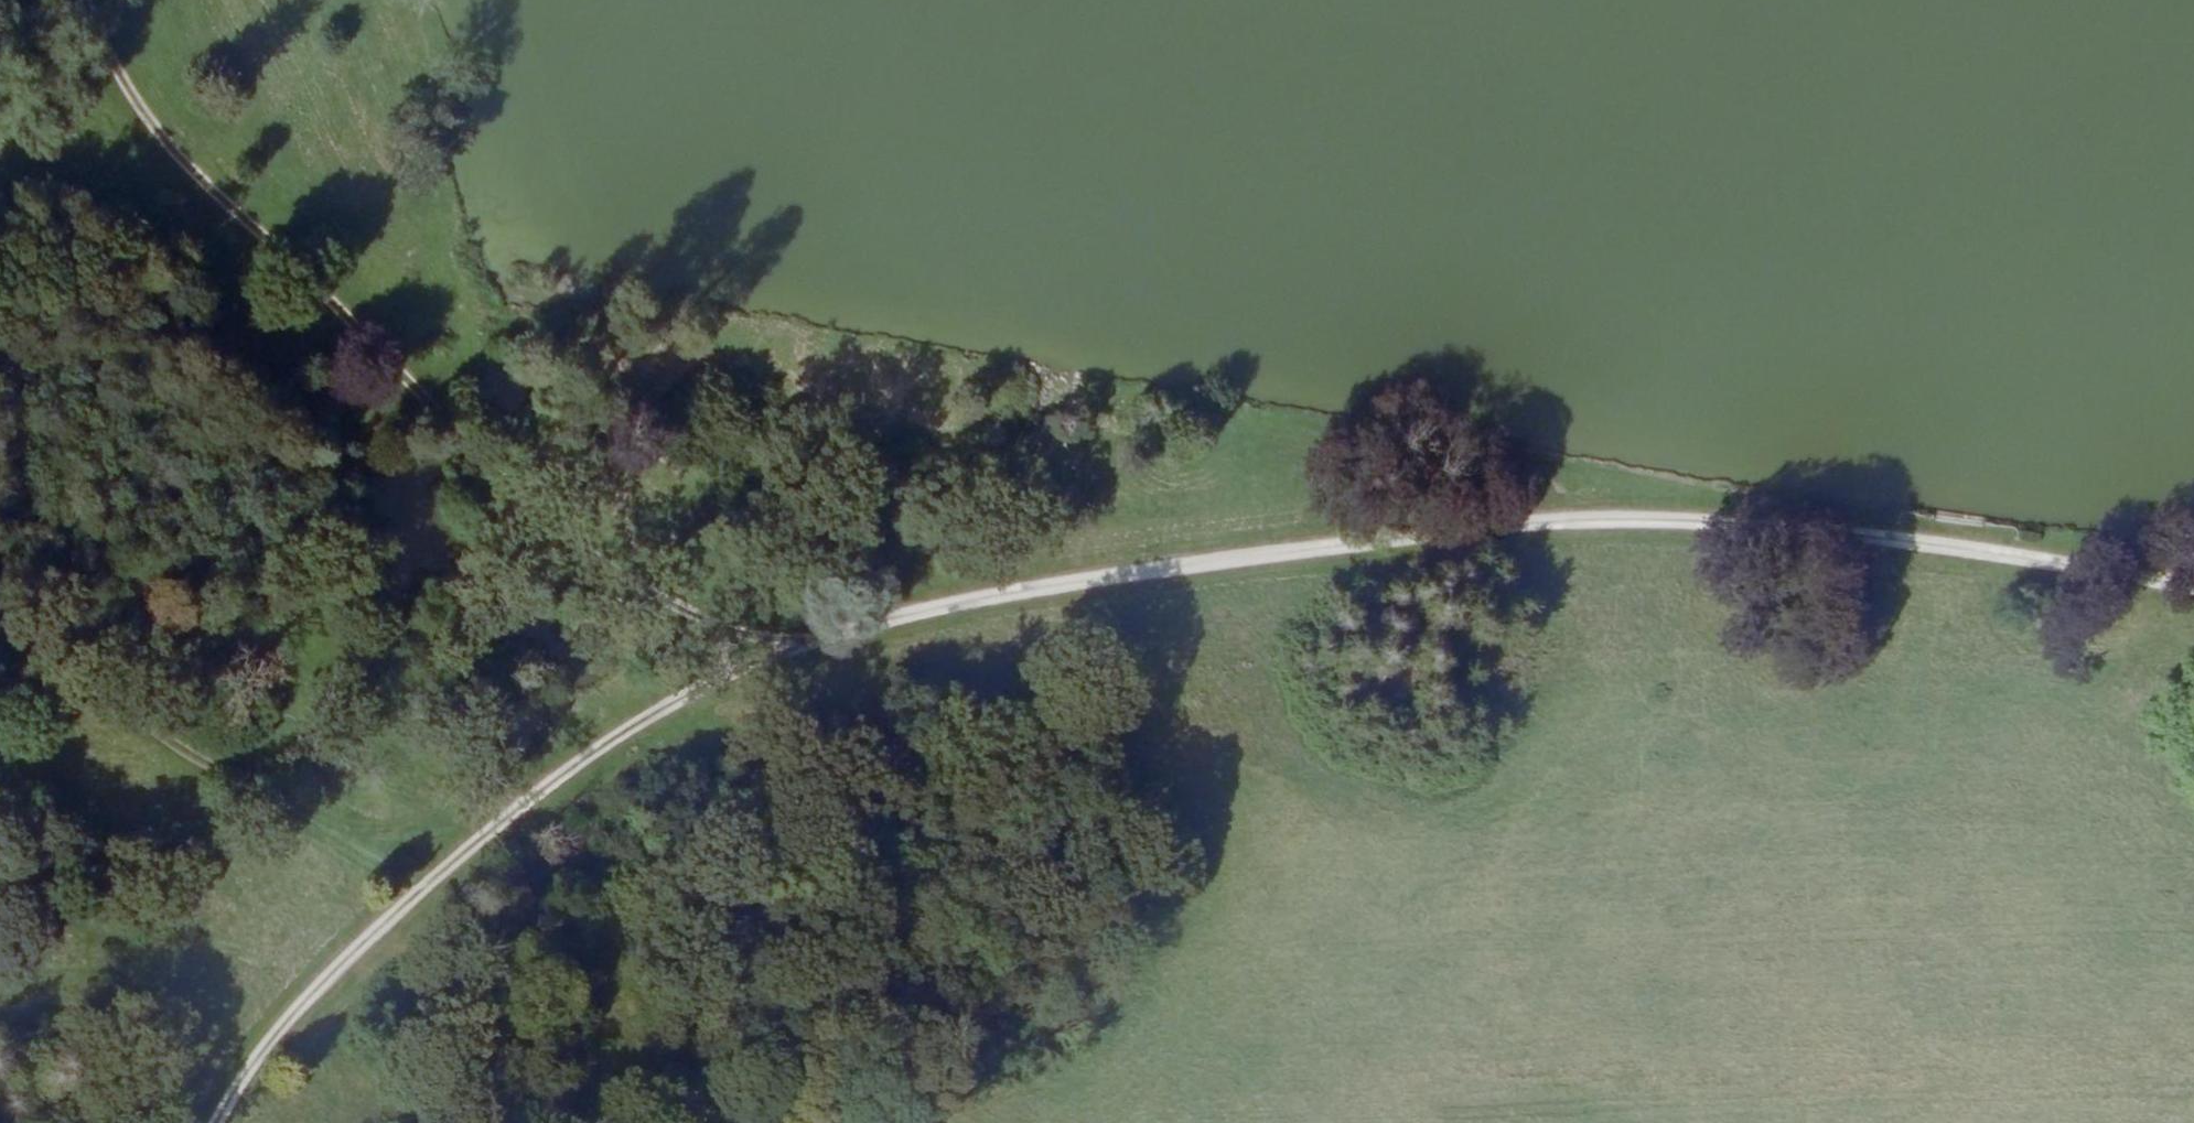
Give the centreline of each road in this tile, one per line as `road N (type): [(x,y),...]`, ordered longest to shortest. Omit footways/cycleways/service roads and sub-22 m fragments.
road 1 (unclassified): [(2193,589),(1726,526),(1523,525),(994,595),(763,659)]
road 2 (unclassified): [(74,0),(121,94),(184,174),(320,299),(607,599),(763,659)]
road 3 (unclassified): [(763,659),(525,798),(306,996),(218,1122)]

